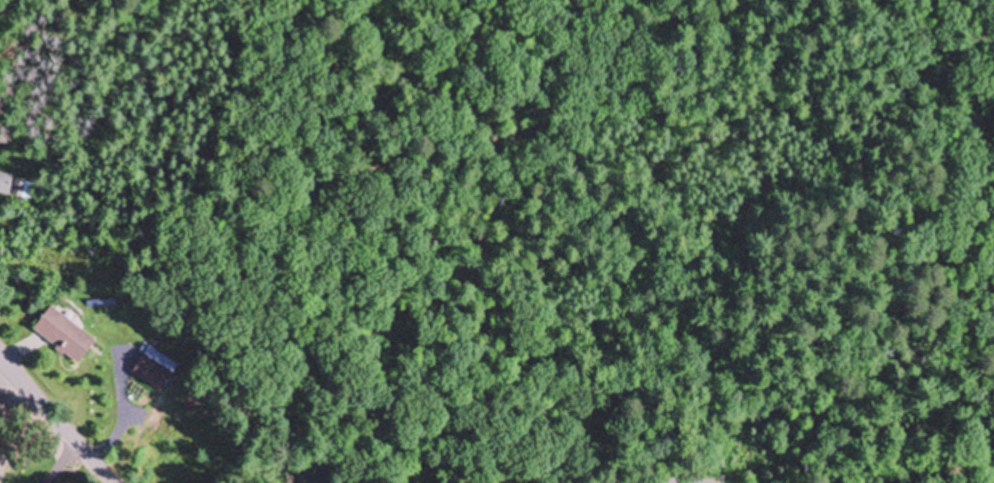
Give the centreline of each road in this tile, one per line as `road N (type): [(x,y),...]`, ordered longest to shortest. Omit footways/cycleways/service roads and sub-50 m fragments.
road 1 (residential): [(113,482),(0,356)]

